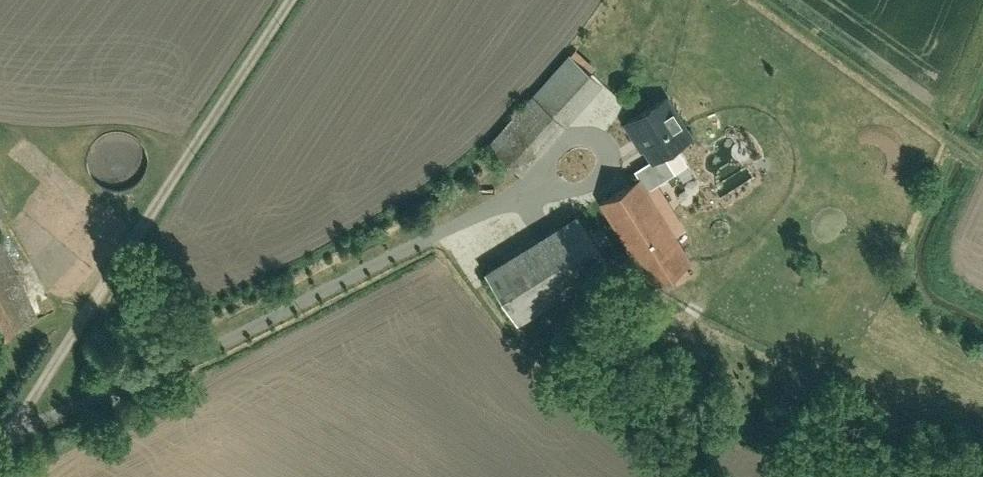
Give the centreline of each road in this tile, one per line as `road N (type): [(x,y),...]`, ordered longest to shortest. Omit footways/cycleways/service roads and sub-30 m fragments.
road 1 (track): [(298,0),(12,445)]

